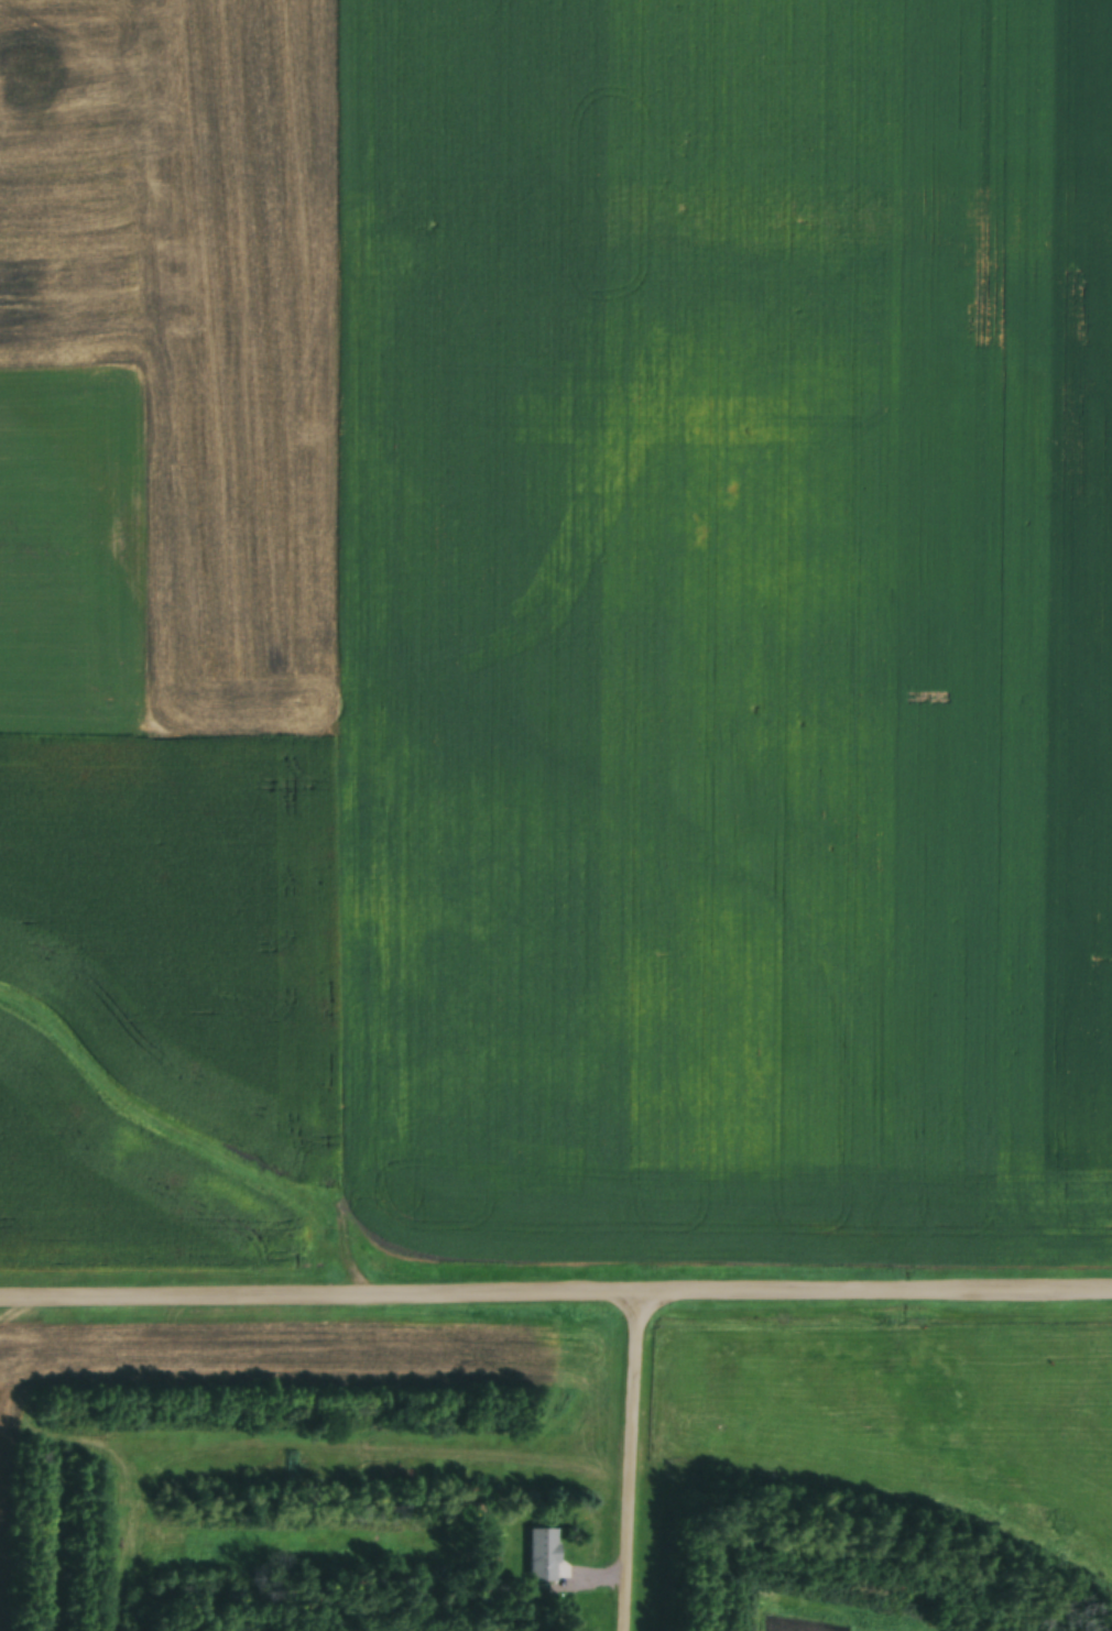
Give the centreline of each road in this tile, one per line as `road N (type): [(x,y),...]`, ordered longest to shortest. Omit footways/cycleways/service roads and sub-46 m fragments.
road 1 (residential): [(0,1304),(1111,1297)]

